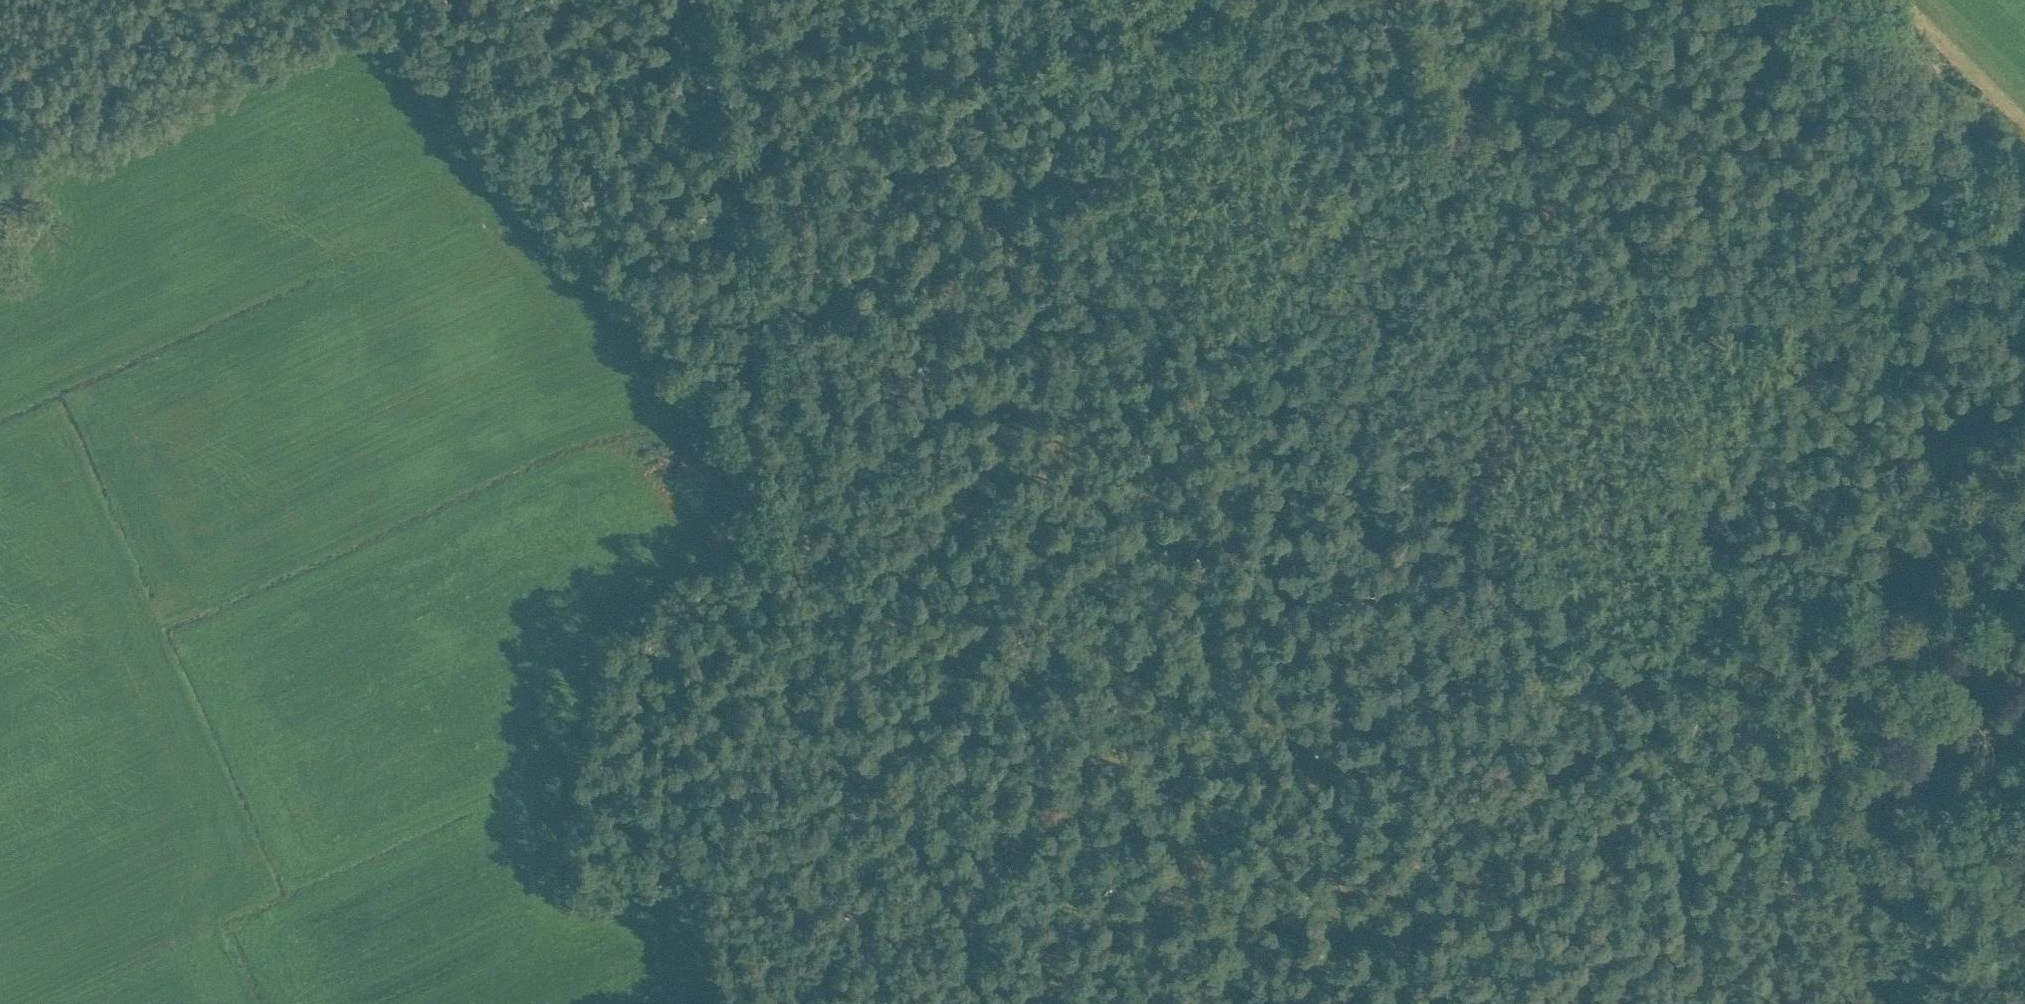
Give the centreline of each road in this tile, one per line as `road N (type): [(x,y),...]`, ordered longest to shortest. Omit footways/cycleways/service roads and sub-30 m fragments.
road 1 (track): [(761,1003),(814,958),(846,894),(850,856),(699,0)]

